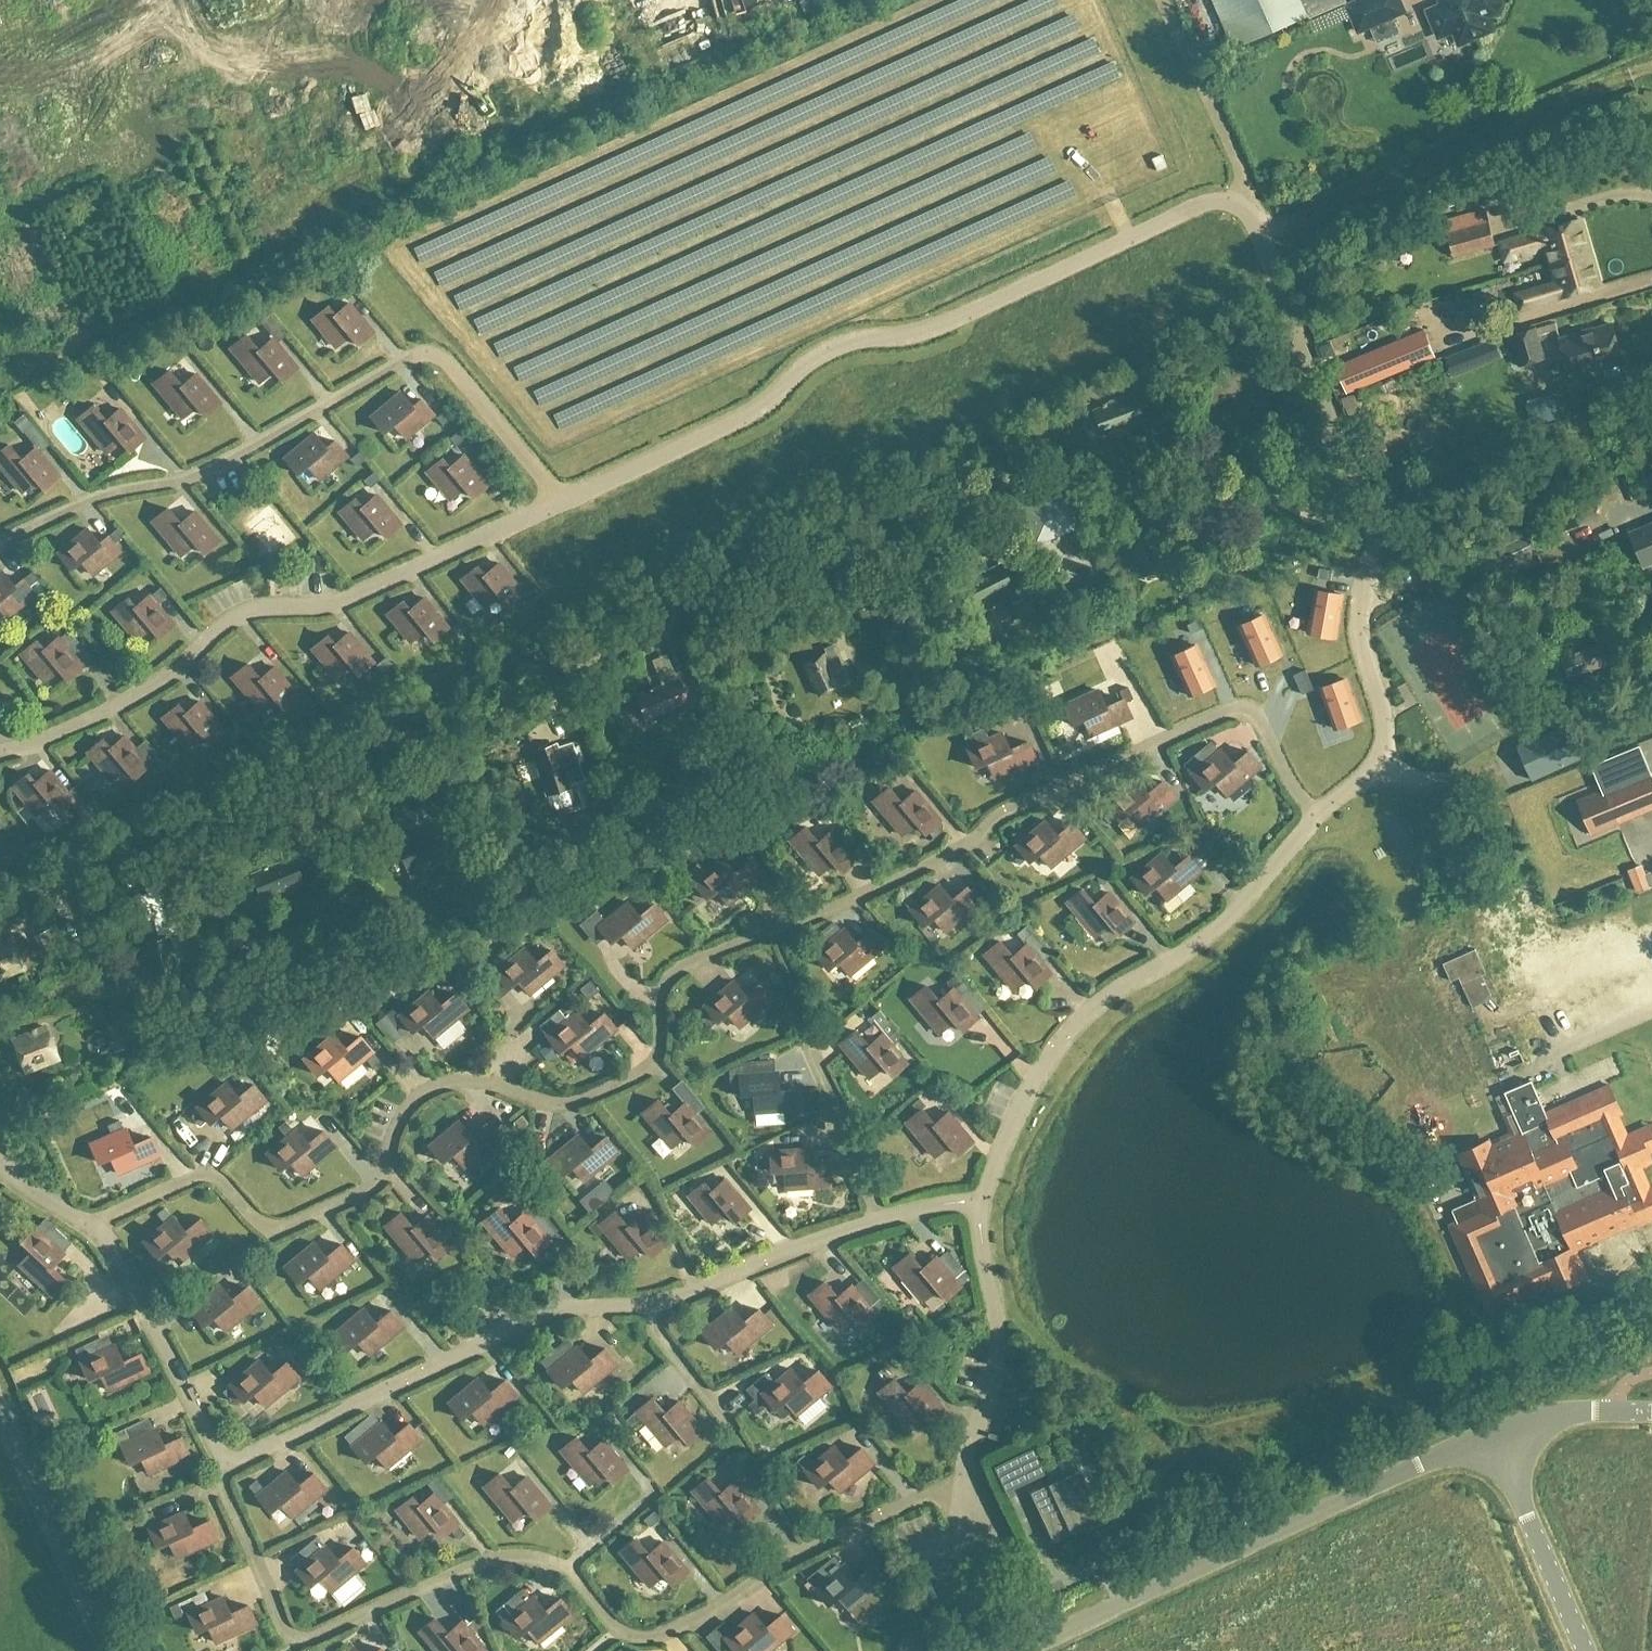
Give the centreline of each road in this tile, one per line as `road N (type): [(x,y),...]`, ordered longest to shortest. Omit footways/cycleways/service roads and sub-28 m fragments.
road 1 (unclassified): [(1020,1650),(1492,1432)]
road 2 (track): [(1258,237),(1651,66)]
road 3 (unclassified): [(0,1416),(109,1650)]
road 4 (unclassified): [(1492,1432),(1585,1650)]
road 5 (unclassified): [(1492,1432),(1558,1414),(1651,1413)]

